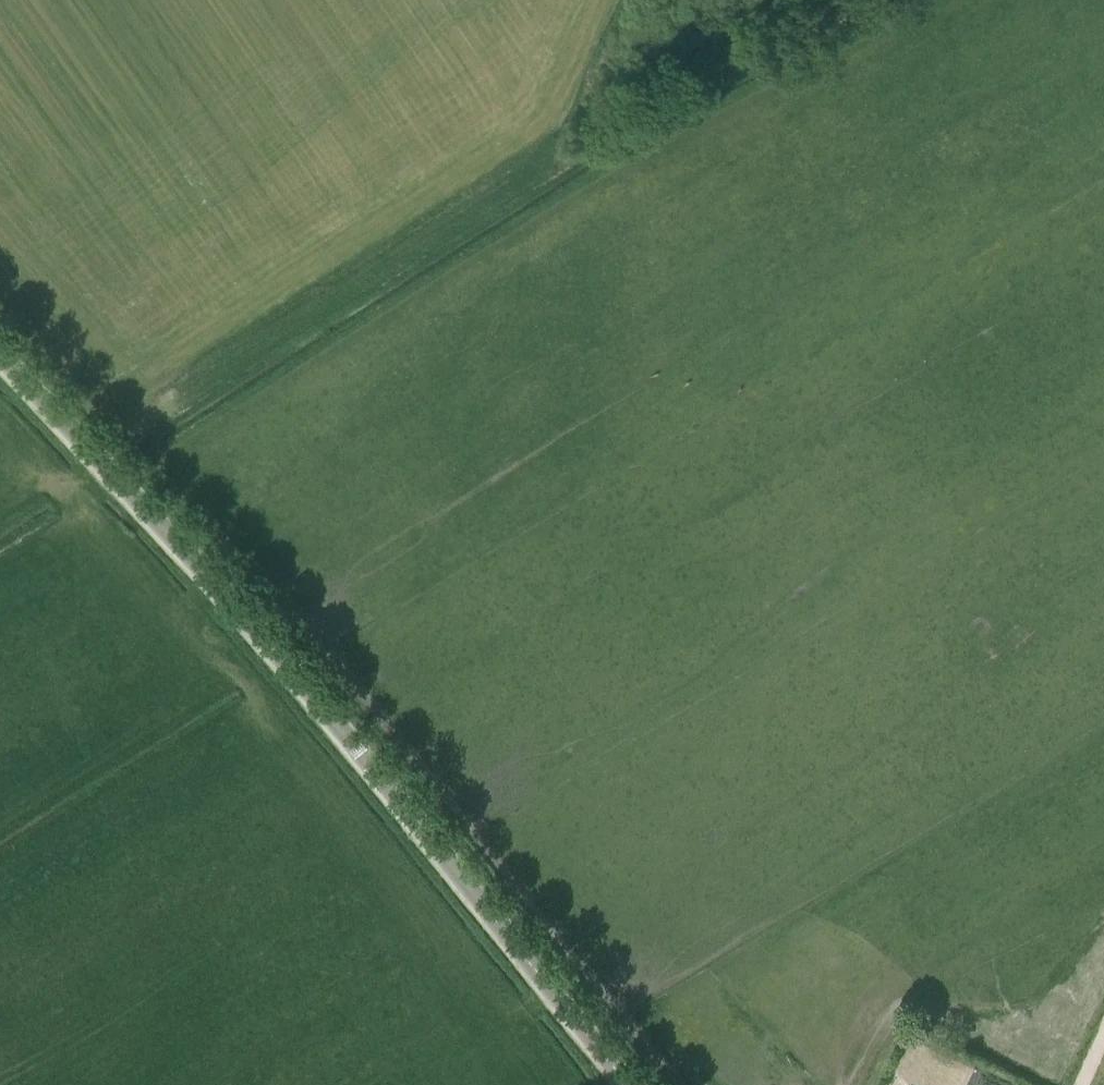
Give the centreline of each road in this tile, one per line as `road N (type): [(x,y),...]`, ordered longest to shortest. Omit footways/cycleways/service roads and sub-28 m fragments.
road 1 (unclassified): [(621,1084),(326,720),(0,368)]

